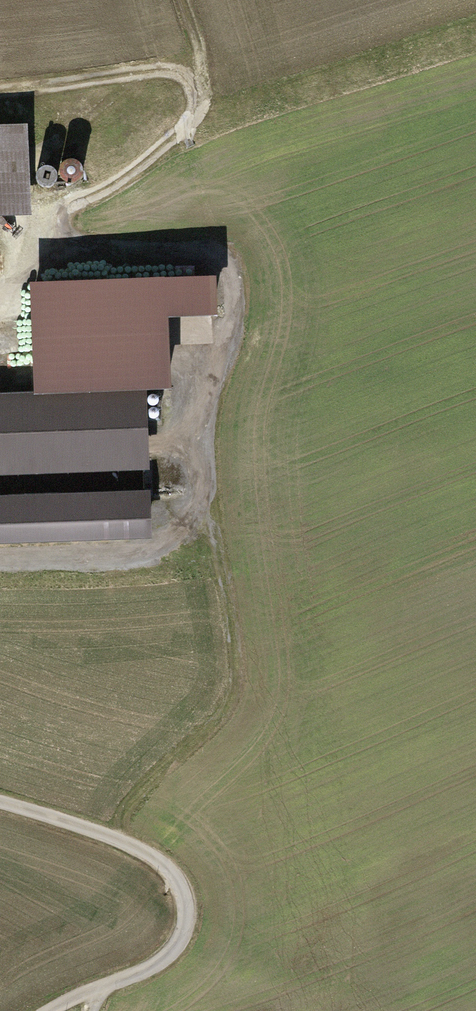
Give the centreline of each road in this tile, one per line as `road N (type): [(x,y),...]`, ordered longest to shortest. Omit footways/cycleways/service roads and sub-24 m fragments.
road 1 (track): [(178,0),(207,108),(109,192),(43,222),(128,252),(178,282),(200,306),(208,330),(223,576),(240,678),(222,719),(144,784),(110,839)]
road 2 (residential): [(0,805),(171,867),(186,898),(182,931),(159,955),(101,977)]
road 3 (track): [(475,977),(390,988),(307,980),(182,931)]
road 4 (track): [(207,108),(475,17)]

